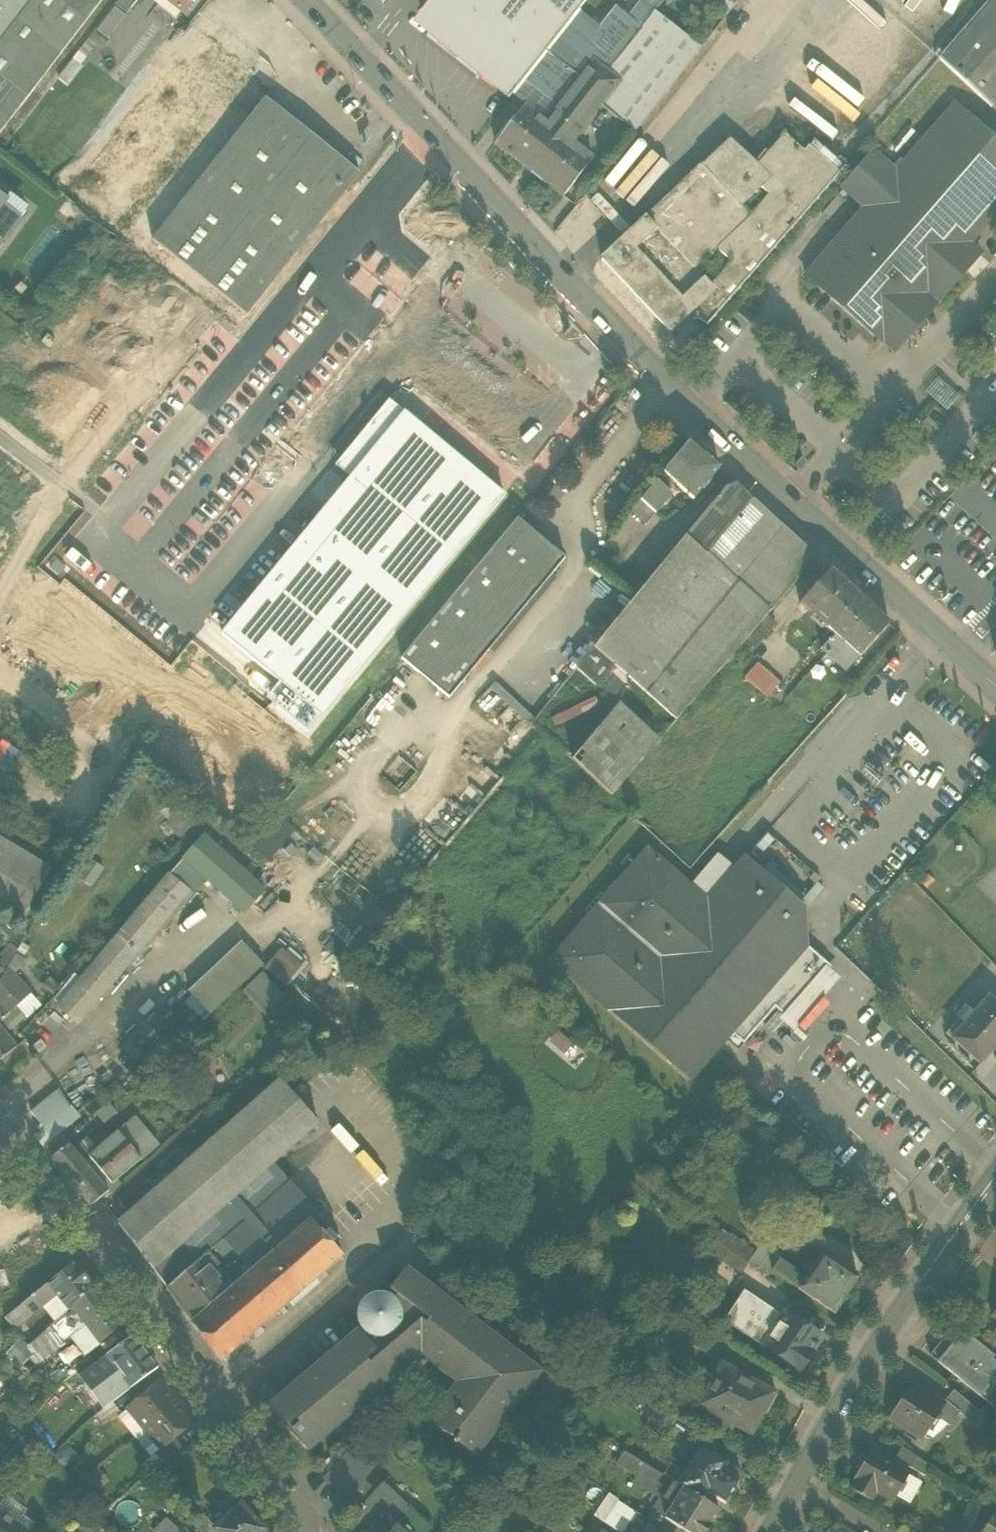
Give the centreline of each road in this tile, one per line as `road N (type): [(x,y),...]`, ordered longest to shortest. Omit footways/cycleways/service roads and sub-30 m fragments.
road 1 (secondary): [(995,695),(616,335),(305,0)]
road 2 (residential): [(304,1531),(226,1405),(0,1126)]
road 3 (tertiary): [(797,1483),(995,1182)]

